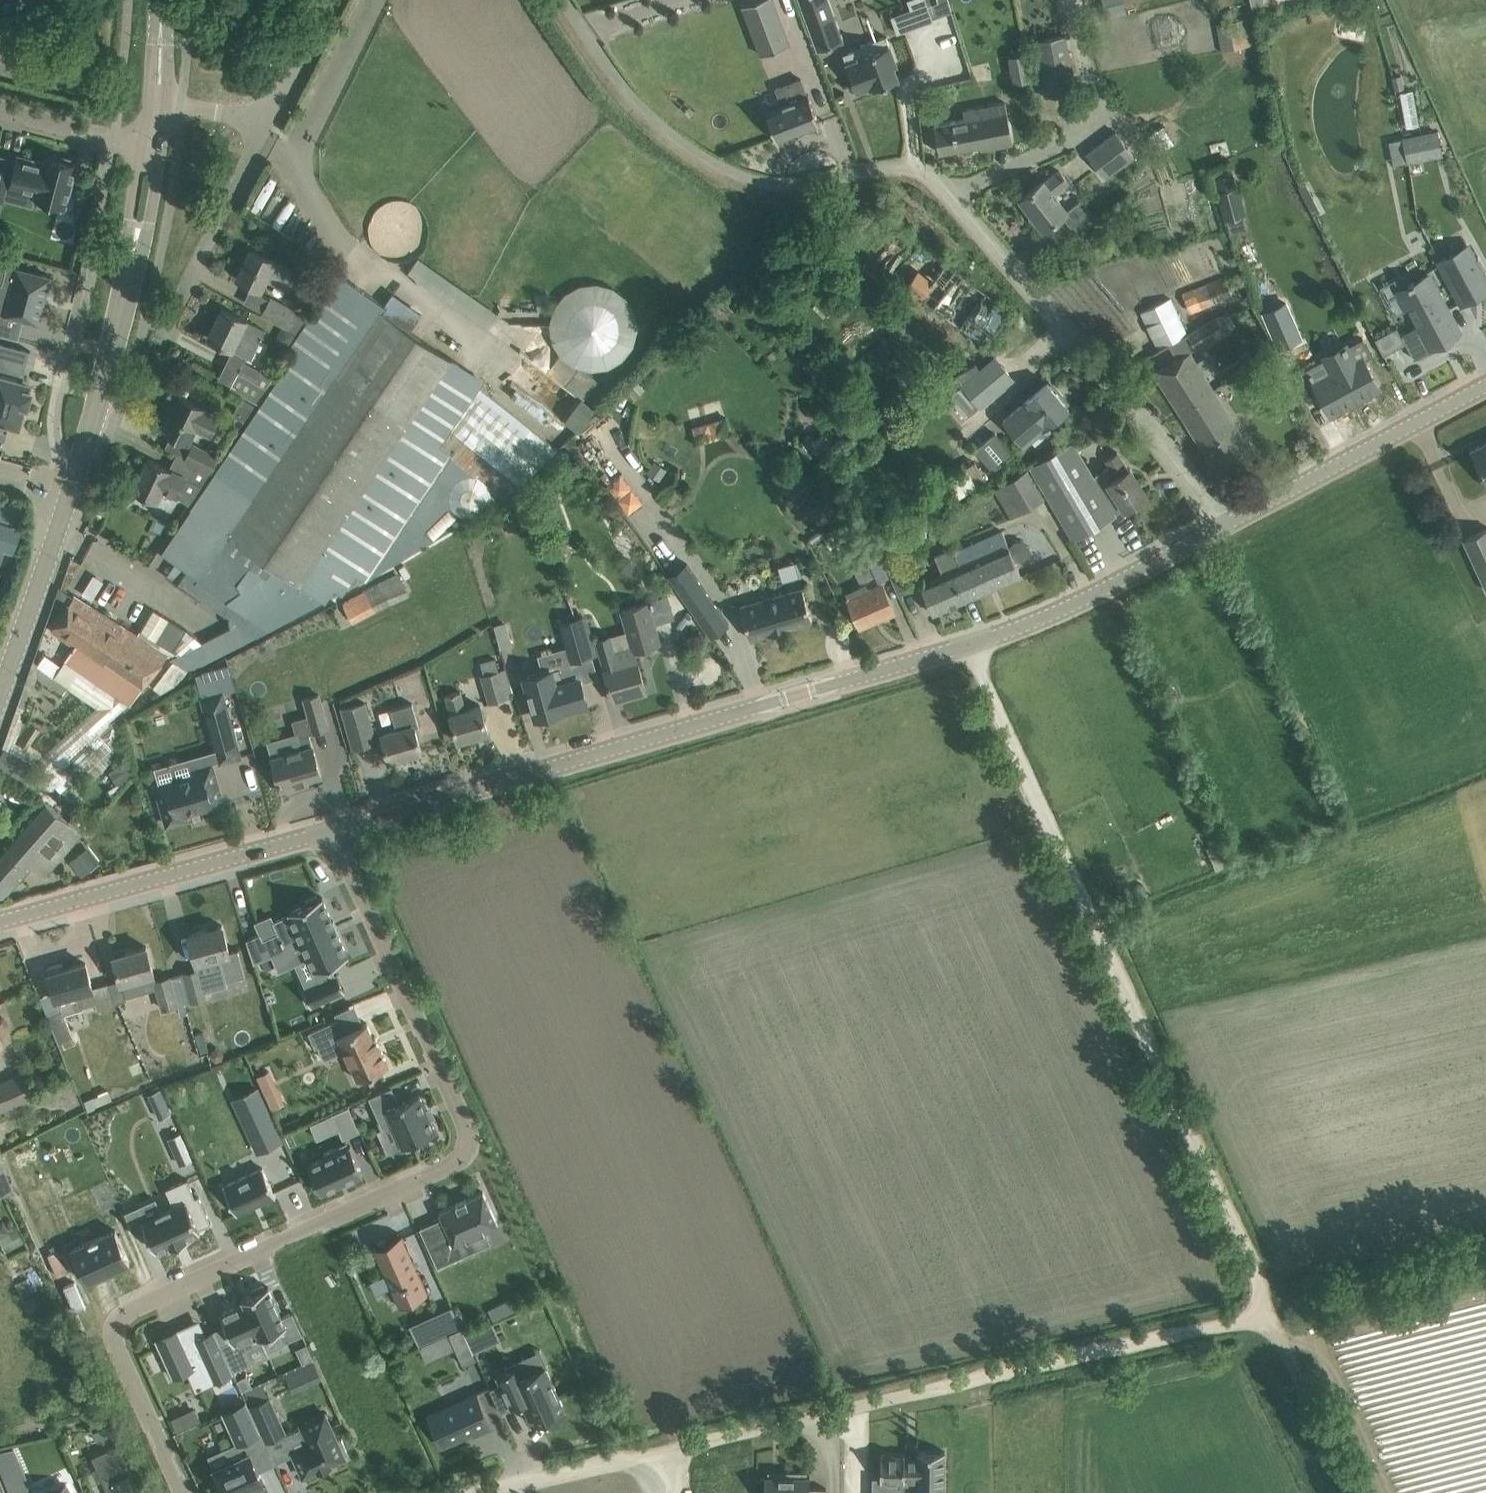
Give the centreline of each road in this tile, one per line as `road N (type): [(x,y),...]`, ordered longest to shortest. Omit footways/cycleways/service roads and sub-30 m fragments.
road 1 (tertiary): [(331,830),(968,644),(1057,612),(1220,526)]
road 2 (residential): [(179,1492),(115,1341),(127,1308),(452,1164),(466,1131),(331,830)]
road 3 (unclassified): [(1220,526),(938,182),(907,159),(769,173),(672,138),(636,107),(560,0)]
road 4 (track): [(1264,1312),(968,644)]
road 5 (track): [(810,1419),(1264,1312)]
road 6 (tertiary): [(0,692),(131,274)]
road 7 (tertiary): [(0,918),(331,830)]
road 8 (unclassified): [(491,1492),(810,1419)]
road 9 (tertiary): [(1220,526),(1485,385)]
road 10 (residential): [(268,126),(164,344)]
road 11 (track): [(1346,1492),(1264,1312)]
road 12 (residential): [(0,108),(144,144)]
road 13 (unclassified): [(268,126),(332,0)]
road 14 (tertiary): [(144,144),(131,274)]
road 15 (tertiary): [(131,274),(161,147)]

